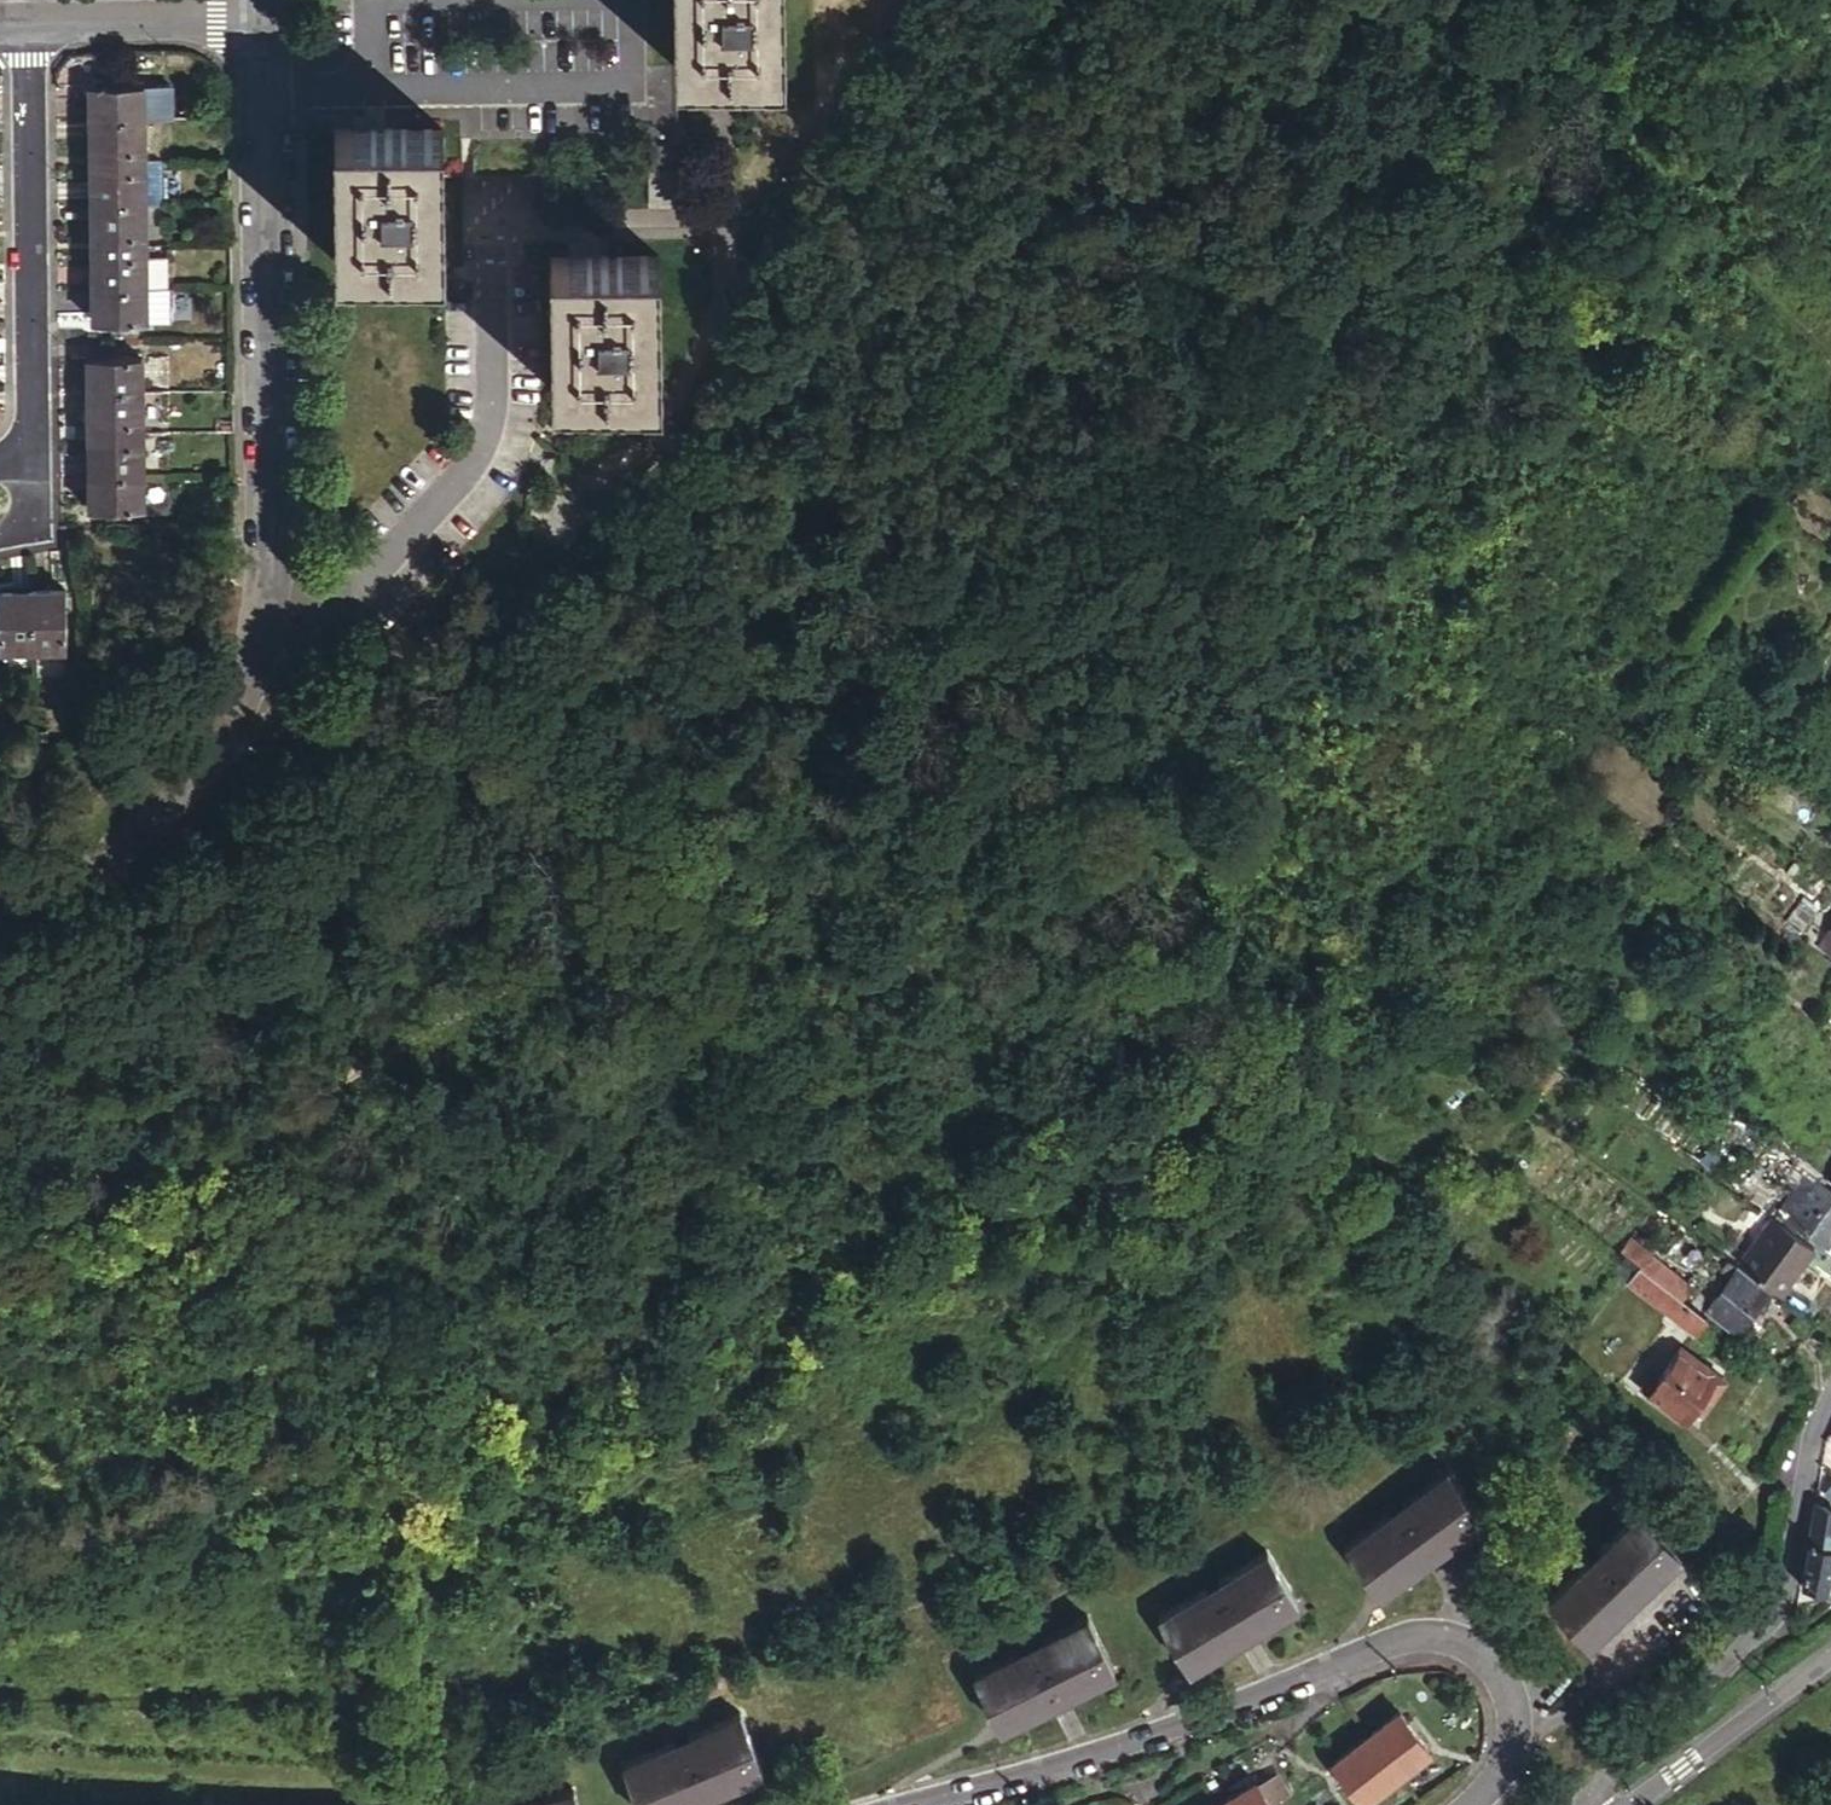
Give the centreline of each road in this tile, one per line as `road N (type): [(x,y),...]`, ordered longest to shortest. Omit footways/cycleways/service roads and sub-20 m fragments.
road 1 (track): [(1360,0),(1352,25),(1274,101),(1216,210),(1065,427),(808,747),(607,930),(450,1025),(196,1159),(0,1193)]
road 2 (residential): [(897,1804),(1183,1723),(1414,1639),(1465,1635),(1506,1667),(1522,1716),(1516,1748),(1464,1804)]
road 3 (residential): [(259,19),(262,584),(248,690),(232,732)]
road 4 (residential): [(1592,1804),(1593,1784),(1760,1600),(1830,1374)]
road 5 (residential): [(27,452),(29,22)]
road 6 (residential): [(1830,1651),(1634,1804)]
road 7 (residential): [(29,22),(259,19)]

